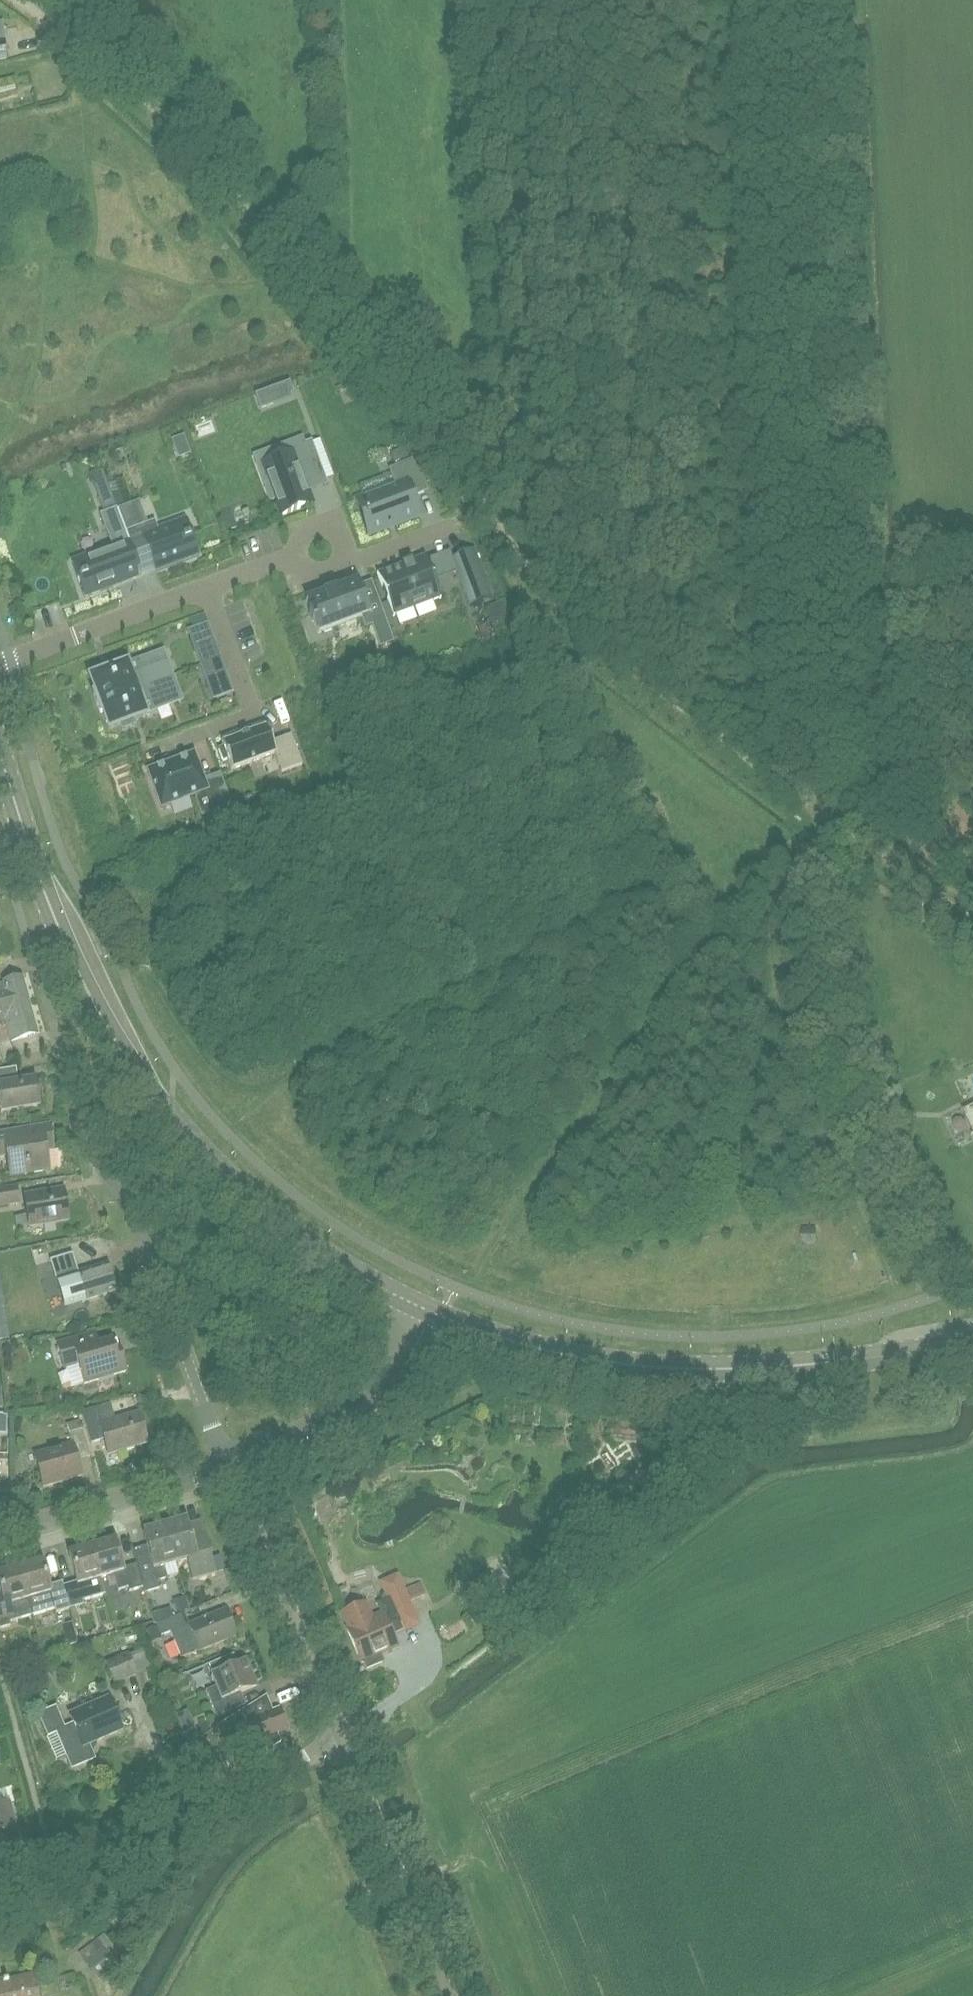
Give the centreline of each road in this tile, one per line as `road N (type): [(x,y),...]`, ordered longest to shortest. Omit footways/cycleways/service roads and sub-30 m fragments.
road 1 (track): [(22,0),(257,220),(535,582),(611,657),(972,929)]
road 2 (track): [(805,803),(776,0)]
road 3 (tertiary): [(440,1315),(331,1259),(254,1207),(178,1134),(111,1039),(45,893),(0,756)]
road 4 (tertiary): [(972,1344),(704,1371),(612,1366),(440,1315)]
road 5 (unclassified): [(0,1899),(93,1875),(339,1736)]
road 6 (unclassified): [(339,1736),(229,1466)]
road 7 (unclassified): [(452,1995),(339,1736)]
road 8 (unclassified): [(229,1466),(357,1407),(390,1381),(440,1315)]
road 9 (residential): [(148,754),(252,714),(207,588)]
road 10 (residential): [(0,1535),(229,1466)]
road 11 (residential): [(0,658),(207,588)]
road 12 (unclassified): [(229,1466),(166,1294)]
road 13 (residential): [(295,558),(303,526),(323,521),(341,532),(346,552),(335,569),(316,574),(298,564)]

